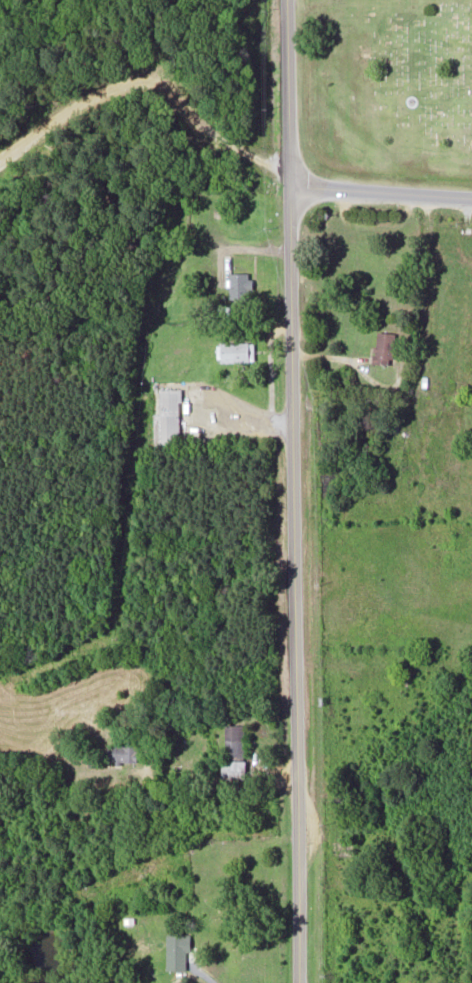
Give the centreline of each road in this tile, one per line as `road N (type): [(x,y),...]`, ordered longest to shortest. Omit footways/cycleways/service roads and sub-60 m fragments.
road 1 (tertiary): [(297,982),(286,0)]
road 2 (residential): [(296,793),(0,788)]
road 3 (residential): [(471,194),(287,183)]

